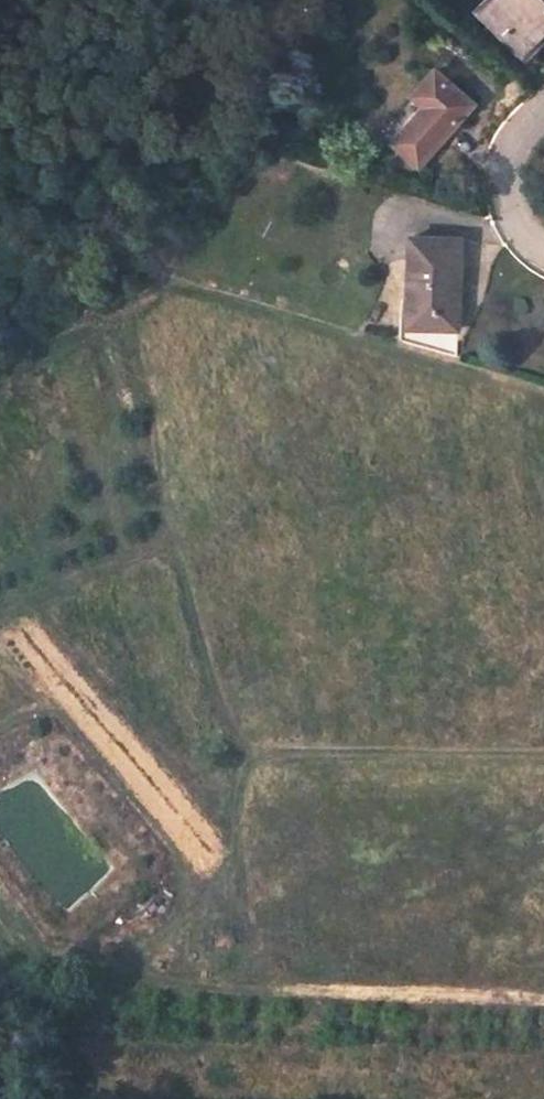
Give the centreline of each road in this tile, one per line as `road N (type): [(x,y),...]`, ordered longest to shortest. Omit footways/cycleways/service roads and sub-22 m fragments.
road 1 (track): [(237,750),(543,755)]
road 2 (residential): [(543,100),(502,163),(513,235),(543,249)]

